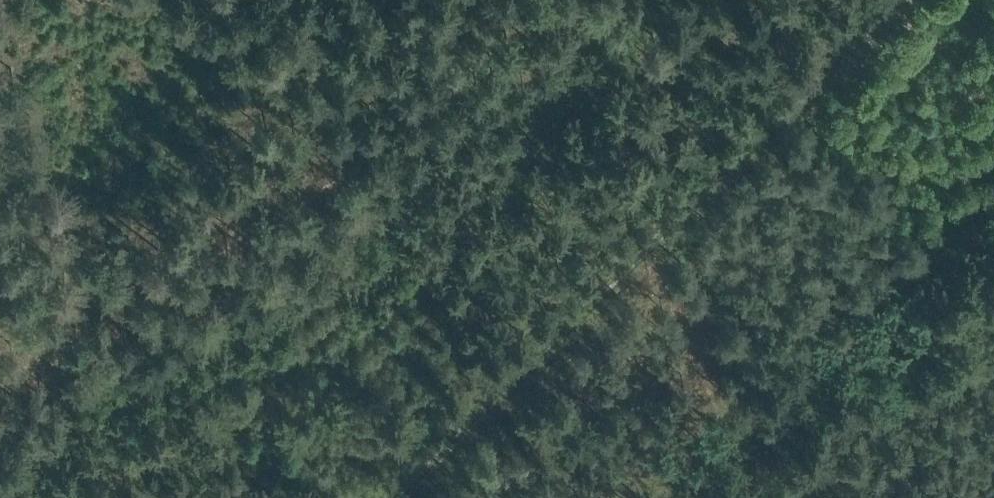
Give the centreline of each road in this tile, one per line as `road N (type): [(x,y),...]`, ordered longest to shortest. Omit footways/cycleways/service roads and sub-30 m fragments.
road 1 (track): [(385,497),(899,0)]

